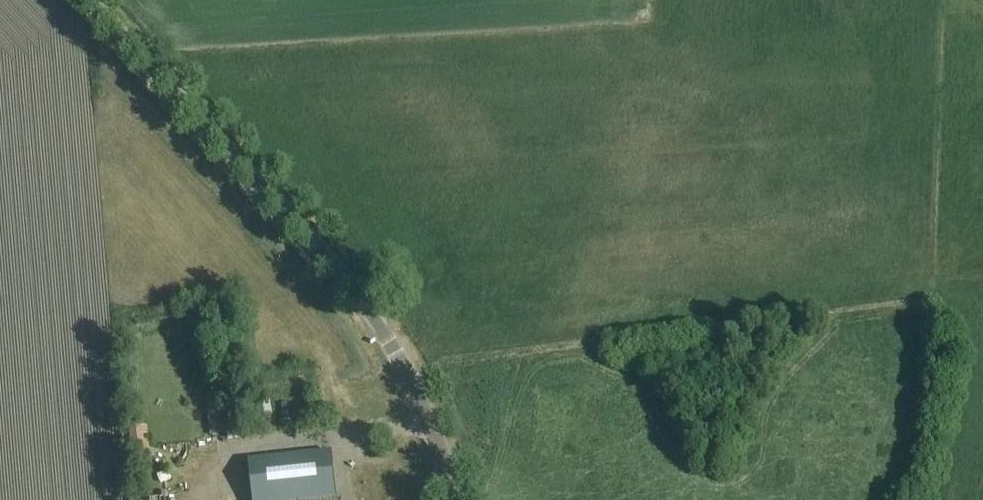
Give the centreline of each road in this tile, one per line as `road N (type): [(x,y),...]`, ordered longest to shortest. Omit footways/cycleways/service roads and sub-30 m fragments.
road 1 (tertiary): [(452,499),(423,401),(387,335),(301,229),(88,0)]

